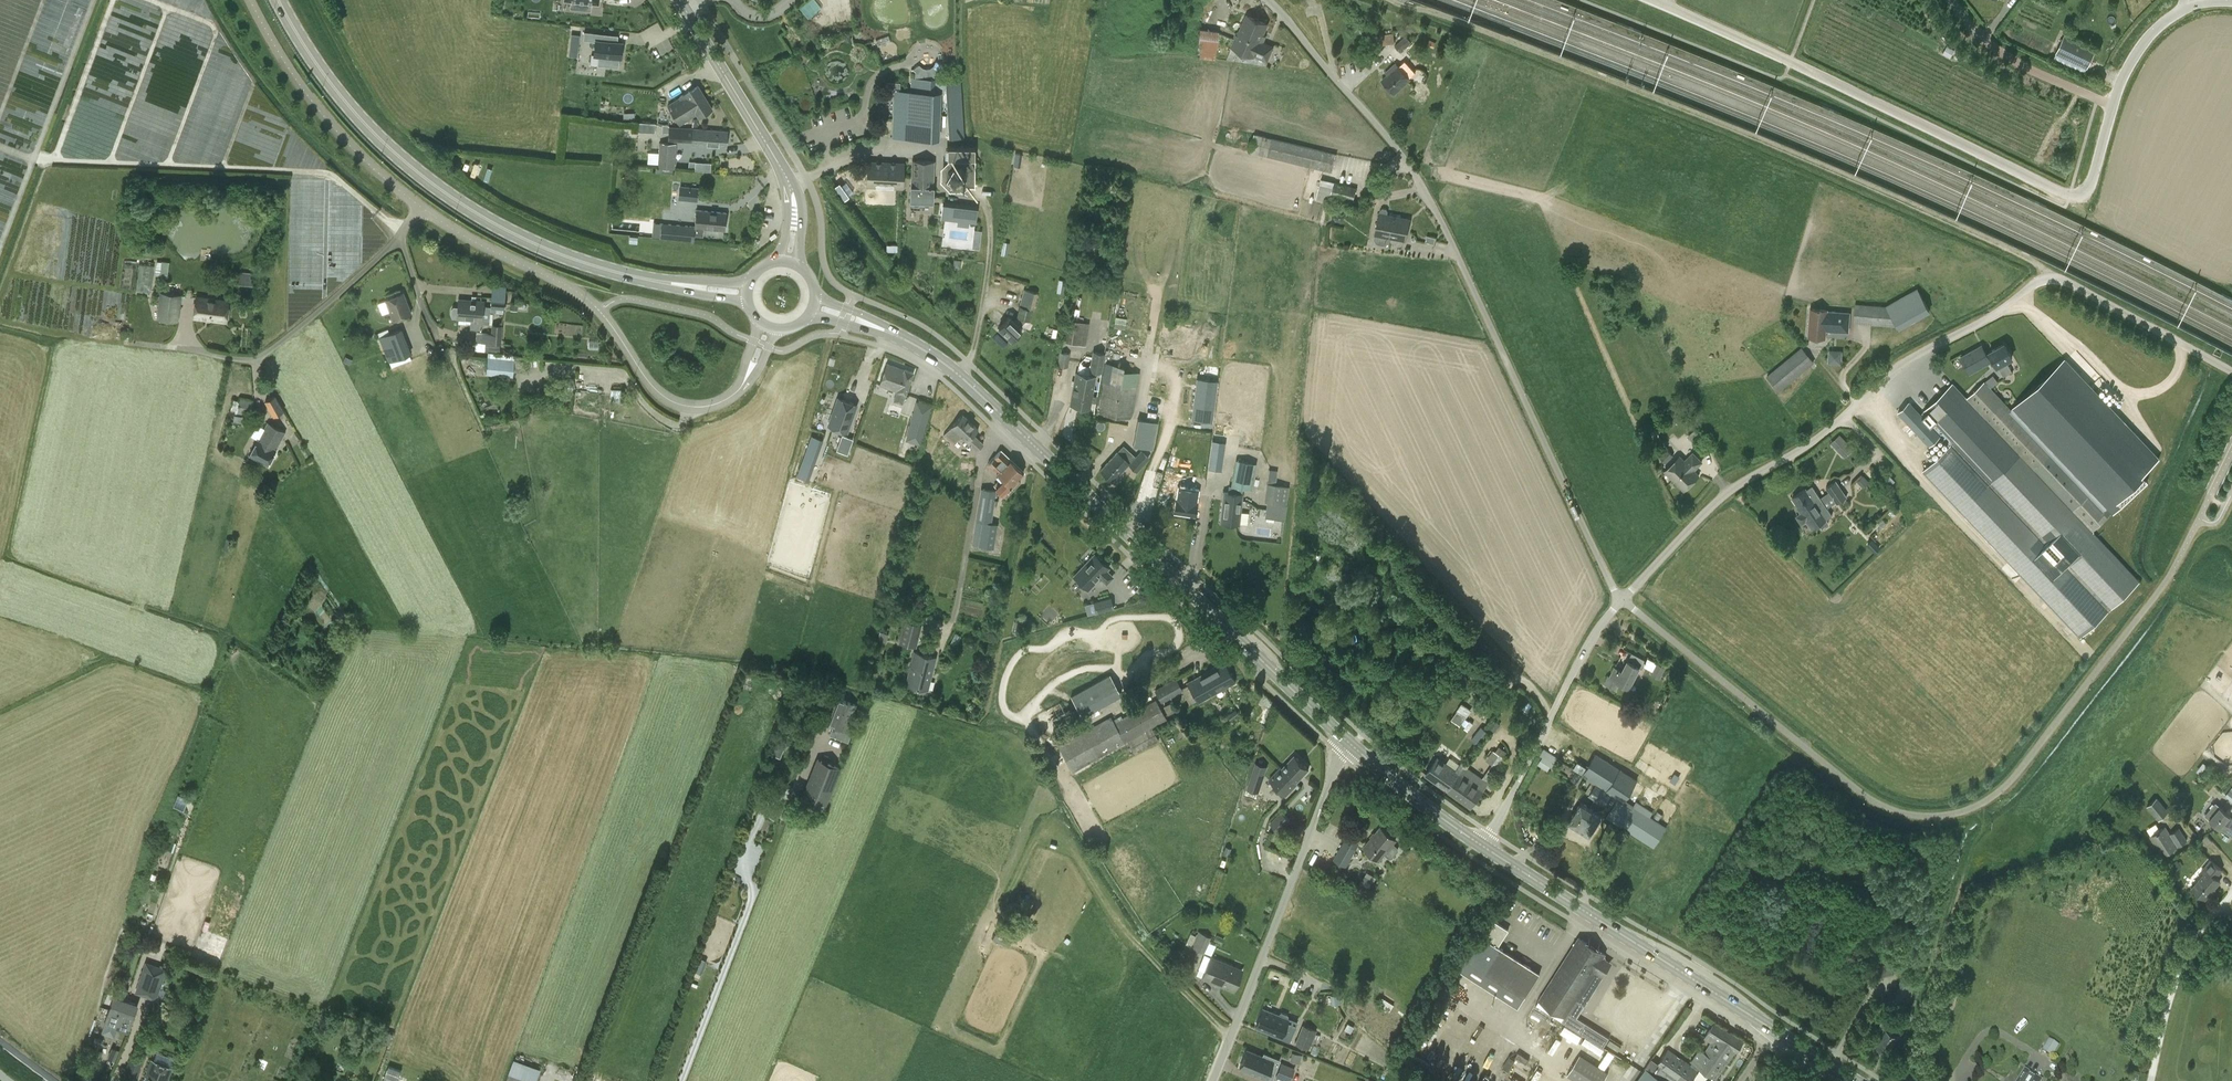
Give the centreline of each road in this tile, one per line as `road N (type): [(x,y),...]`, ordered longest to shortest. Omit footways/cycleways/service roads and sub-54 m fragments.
road 1 (unclassified): [(764,346),(731,400),(709,409),(670,402),(645,382),(599,314),(564,286),(419,208),(338,297),(258,359),(126,344)]
road 2 (unclassified): [(1622,599),(1726,493),(1817,439),(1898,364),(2045,279),(2059,279),(2231,372)]
road 3 (unclassified): [(1266,0),(1426,190),(1622,599)]
road 4 (unclassified): [(2190,7),(2137,53),(2090,185),(2069,196),(1654,0)]
road 5 (primary): [(1345,741),(958,375),(884,328),(815,307)]
road 6 (primary): [(748,294),(611,272),(457,202),(370,129),(280,0)]
road 7 (primary): [(1856,1080),(1485,846)]
road 8 (unclassified): [(1212,1080),(1345,741)]
road 9 (tertiary): [(789,263),(791,183),(680,0)]
road 10 (track): [(1974,808),(1982,825),(1905,1060),(1914,1080)]
road 11 (unclassified): [(1485,846),(1593,635),(1622,599)]
road 12 (track): [(2149,1080),(2175,977),(2231,893)]
road 13 (primary): [(1485,846),(1345,741)]

